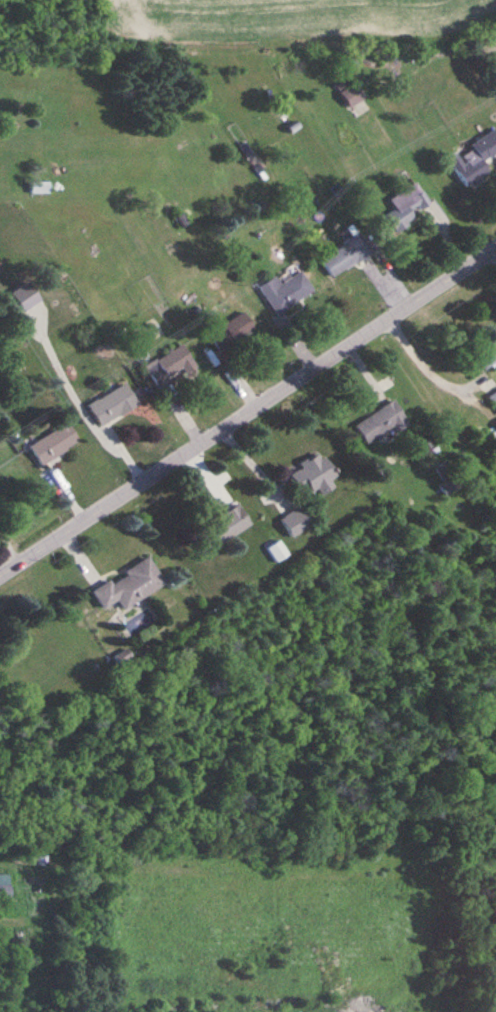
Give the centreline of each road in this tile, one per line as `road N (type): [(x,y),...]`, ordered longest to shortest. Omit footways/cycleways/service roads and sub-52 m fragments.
road 1 (tertiary): [(0,574),(495,248)]

